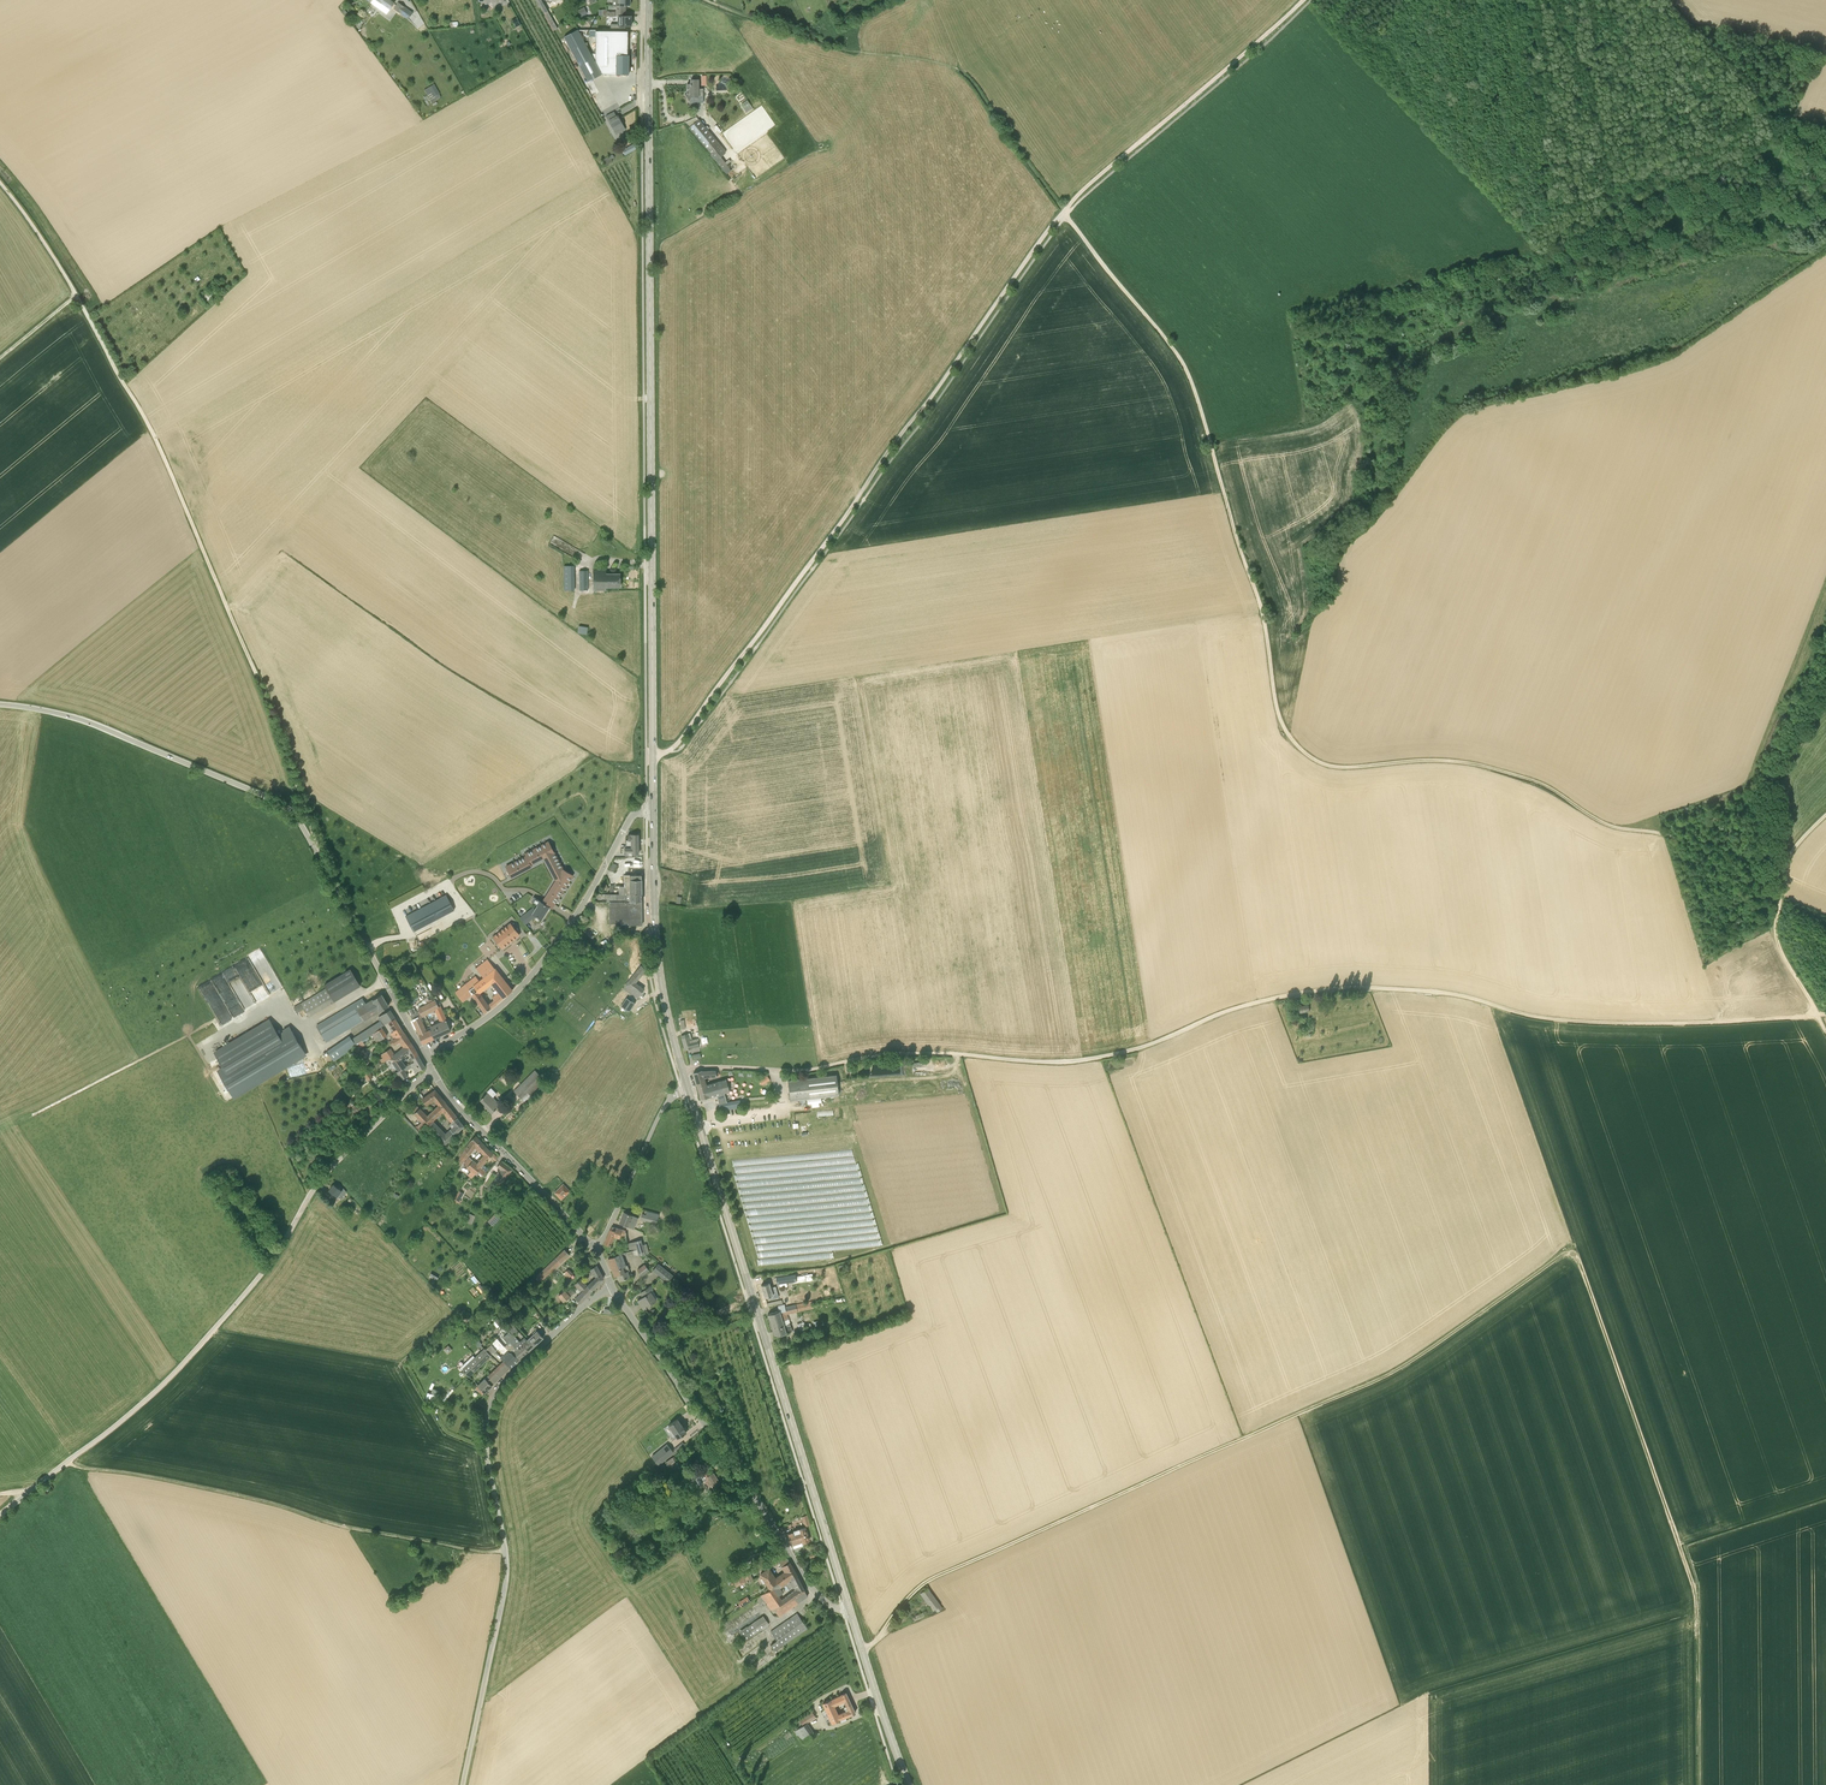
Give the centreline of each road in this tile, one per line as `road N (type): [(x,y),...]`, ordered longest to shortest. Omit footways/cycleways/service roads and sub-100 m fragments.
road 1 (track): [(1817,1014),(1567,1021),(1457,995),(1340,988),(1240,1007),(1088,1059),(906,1053),(802,1071),(683,1071)]
road 2 (track): [(862,1648),(934,1577),(1385,1376),(1573,1246),(1680,1546)]
road 3 (track): [(1064,211),(1187,374),(1263,615),(1275,705),(1303,751),(1333,766),(1444,760),(1519,776),(1607,825),(1676,839),(1779,895)]
road 4 (secondary): [(653,755),(649,0)]
road 5 (track): [(1064,211),(669,751)]
road 6 (unclassified): [(0,1515),(175,1373),(267,1267),(332,1166),(433,1071)]
road 7 (track): [(314,848),(275,719),(172,477),(77,295)]
road 8 (tertiary): [(425,1056),(292,812),(93,723),(0,704)]
road 9 (secondary): [(849,1606),(688,1090)]
road 10 (track): [(67,1461),(251,1498),(352,1529),(505,1549)]
road 11 (tertiary): [(849,1606),(834,1607),(810,1587),(613,1287)]
road 12 (unclassified): [(463,1784),(506,1577),(486,1431)]
road 13 (unclassified): [(425,1056),(515,993),(576,915),(632,816),(653,810)]
road 14 (track): [(1303,0),(1064,211)]
road 15 (secondary): [(688,1090),(660,971),(653,810)]
road 16 (track): [(1768,108),(1519,234)]
road 17 (track): [(1611,288),(1660,246),(1742,197),(1781,154),(1782,121)]
road 18 (track): [(1825,183),(1790,128),(1666,0)]
road 19 (tertiary): [(595,1249),(433,1071)]
road 20 (track): [(1699,1784),(1688,1571)]
road 21 (residential): [(486,1431),(496,1394),(517,1367),(613,1287)]
road 22 (secondary): [(909,1784),(849,1606)]
road 23 (residential): [(595,1249),(662,1110),(688,1090)]
road 24 (track): [(959,70),(1064,211)]
road 25 (track): [(706,0),(853,52)]
road 26 (track): [(77,295),(0,183)]
road 27 (track): [(1817,1014),(1778,945),(1779,895)]

